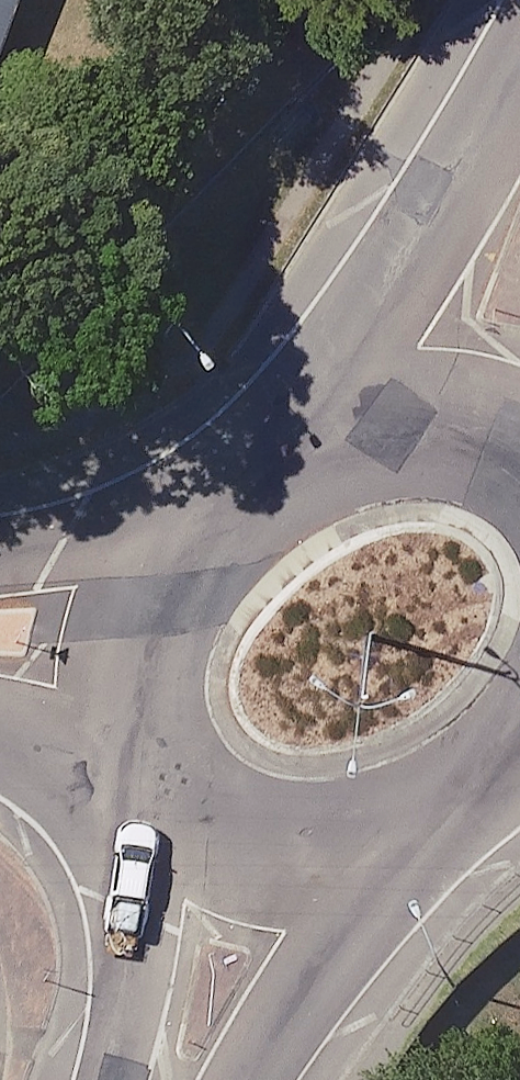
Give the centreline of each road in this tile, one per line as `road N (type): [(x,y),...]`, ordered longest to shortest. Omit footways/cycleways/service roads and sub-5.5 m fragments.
road 1 (secondary): [(147,627),(183,551),(224,507),(281,468),(344,440),(404,430),(470,433)]
road 2 (secondary): [(268,855),(187,824),(162,795),(143,757),(136,687),(147,627)]
road 3 (secondary): [(519,744),(435,808),(347,845),(268,855)]
road 4 (secondary): [(268,855),(171,1079)]
road 5 (secondary): [(519,266),(470,433)]
road 6 (tertiary): [(0,627),(147,627)]

